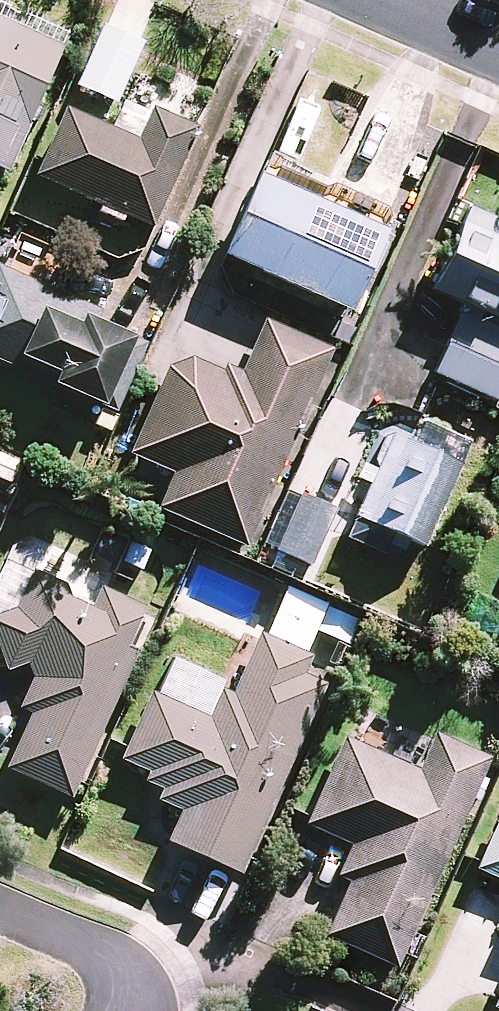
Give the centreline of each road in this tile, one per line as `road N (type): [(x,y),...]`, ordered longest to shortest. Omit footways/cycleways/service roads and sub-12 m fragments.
road 1 (residential): [(0,899),(112,954),(120,999),(111,1010)]

